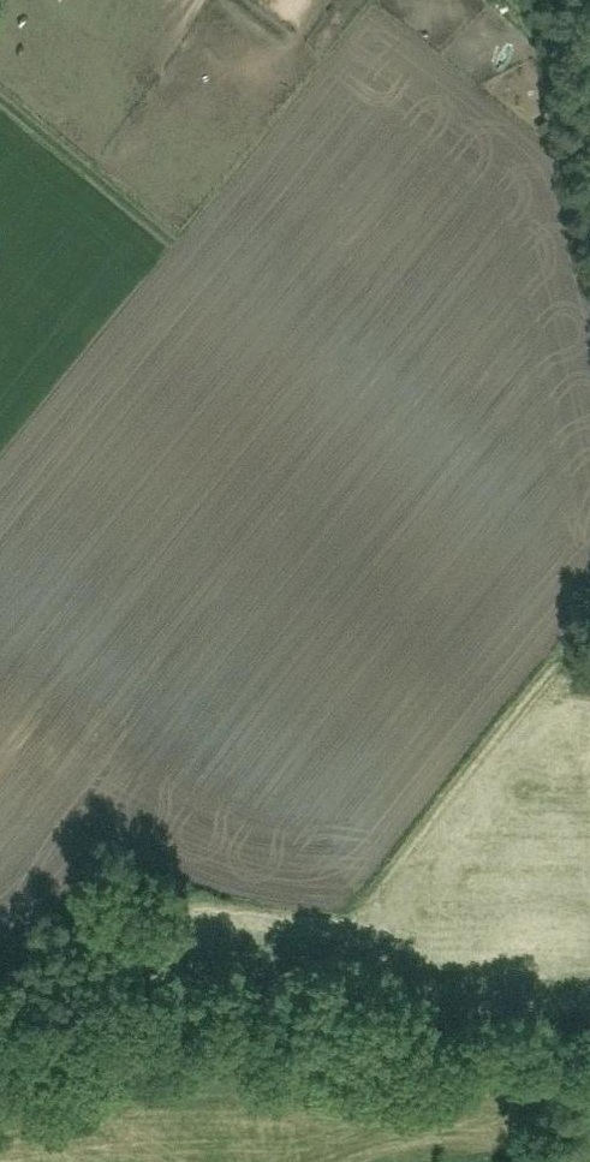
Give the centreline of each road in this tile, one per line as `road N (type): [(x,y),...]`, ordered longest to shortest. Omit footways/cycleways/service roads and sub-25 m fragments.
road 1 (track): [(589,1008),(86,1042),(0,1029)]

